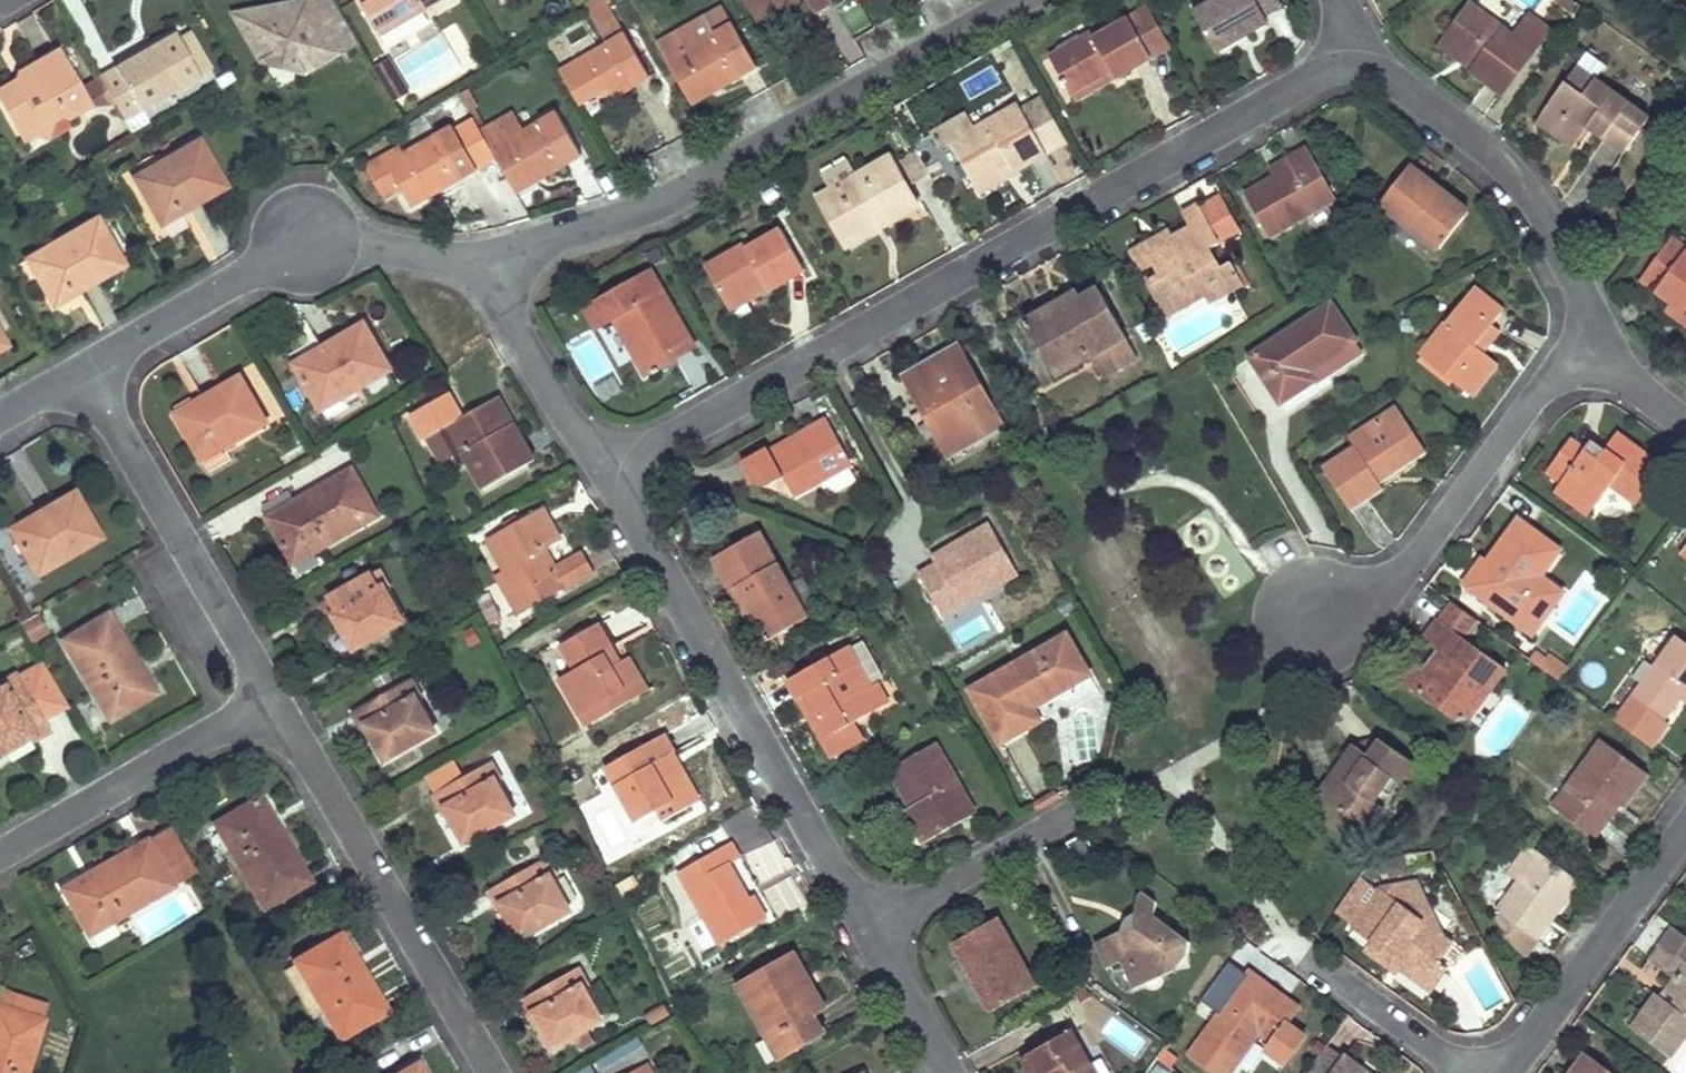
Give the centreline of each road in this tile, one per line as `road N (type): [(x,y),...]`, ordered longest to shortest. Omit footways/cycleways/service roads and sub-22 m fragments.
road 1 (residential): [(1365,57),(606,480)]
road 2 (residential): [(1015,0),(668,203),(483,266)]
road 3 (residential): [(606,480),(863,933)]
road 4 (residential): [(483,266),(308,238),(86,366)]
road 5 (residential): [(272,705),(498,1072)]
road 6 (residential): [(1304,617),(1380,601),(1541,390),(1605,349)]
road 7 (residential): [(1365,57),(1499,155),(1605,349)]
road 8 (residential): [(86,366),(272,705)]
road 9 (residential): [(0,853),(272,705)]
road 10 (residential): [(1509,1072),(1685,827)]
road 11 (residential): [(863,933),(1080,813)]
road 12 (residential): [(483,266),(606,480)]
road 13 (residential): [(1470,1072),(1301,952)]
road 14 (residential): [(863,933),(947,1072)]

